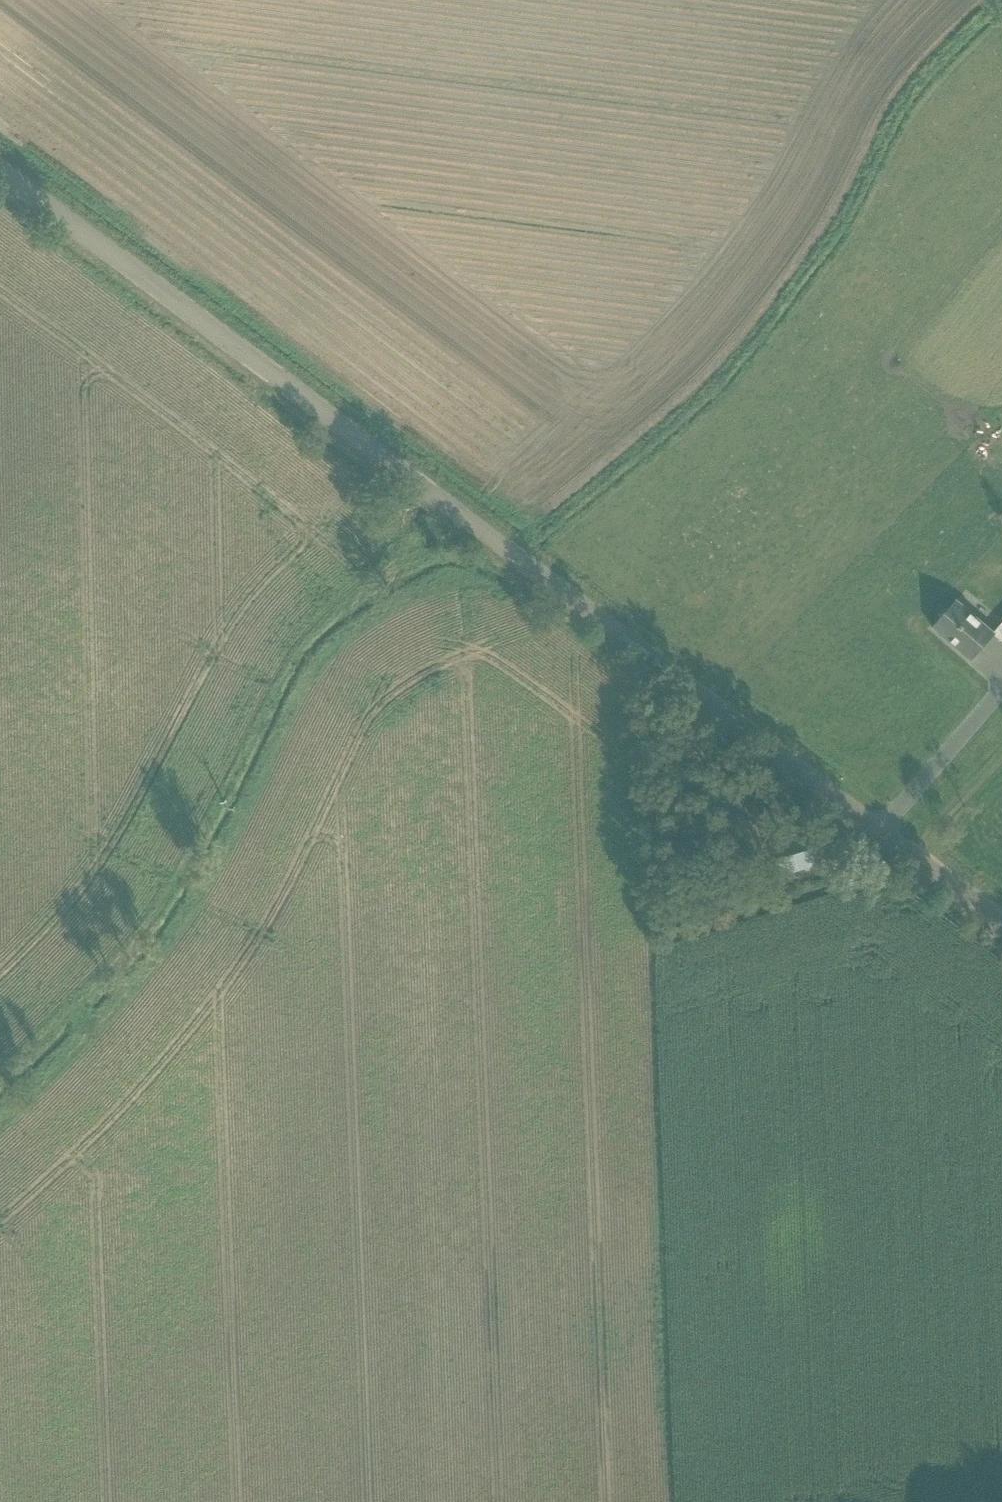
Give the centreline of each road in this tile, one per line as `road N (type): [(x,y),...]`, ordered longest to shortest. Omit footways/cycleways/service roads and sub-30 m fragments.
road 1 (tertiary): [(1001,923),(0,170)]

